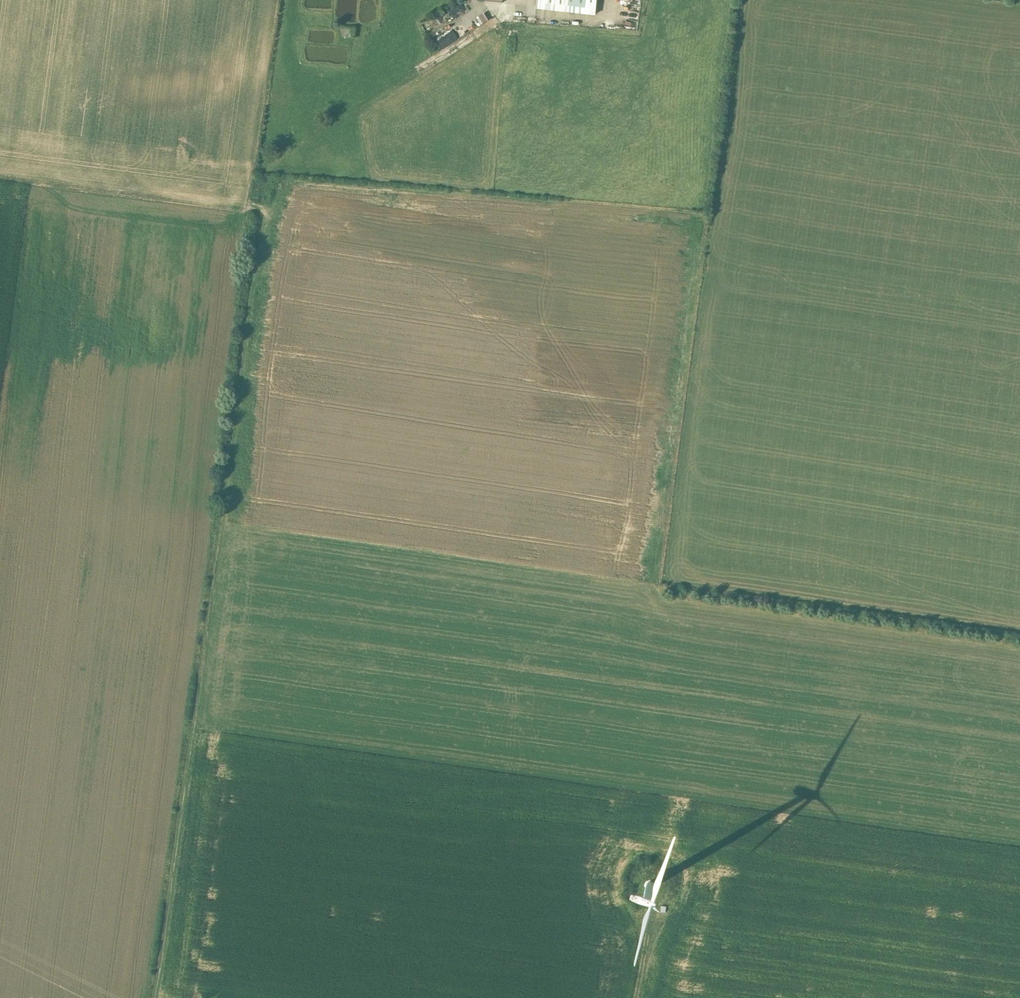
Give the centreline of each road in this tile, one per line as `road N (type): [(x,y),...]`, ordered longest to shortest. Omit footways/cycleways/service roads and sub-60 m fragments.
road 1 (track): [(258,206),(153,997)]

